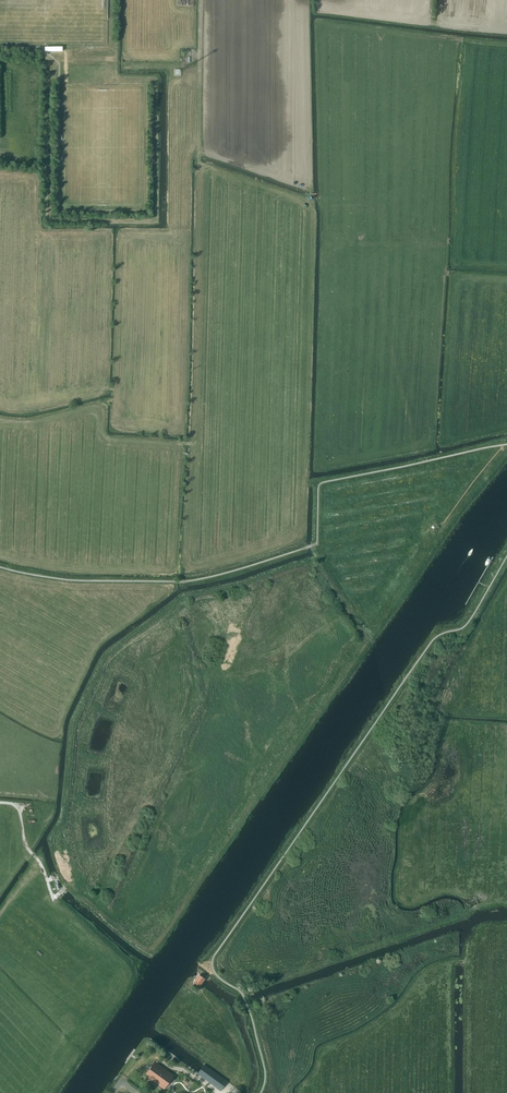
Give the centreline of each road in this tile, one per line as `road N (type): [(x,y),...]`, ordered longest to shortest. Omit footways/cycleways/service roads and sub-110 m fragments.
road 1 (track): [(199,224),(201,0)]

